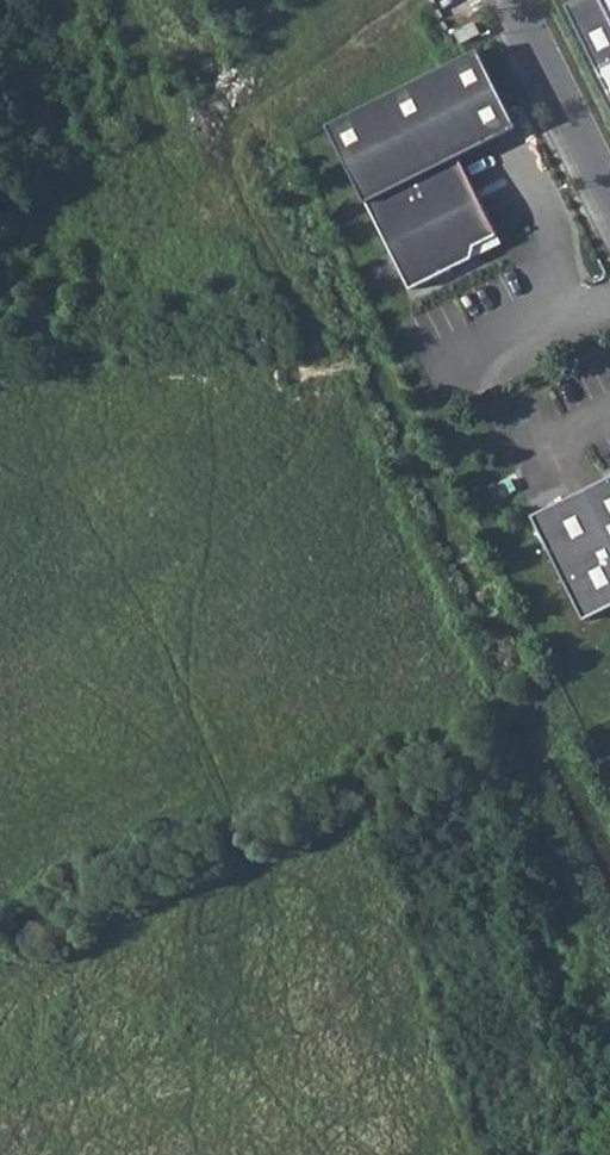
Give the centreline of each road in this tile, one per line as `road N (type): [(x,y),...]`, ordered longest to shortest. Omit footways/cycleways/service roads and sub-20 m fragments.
road 1 (residential): [(512,0),(609,196)]

